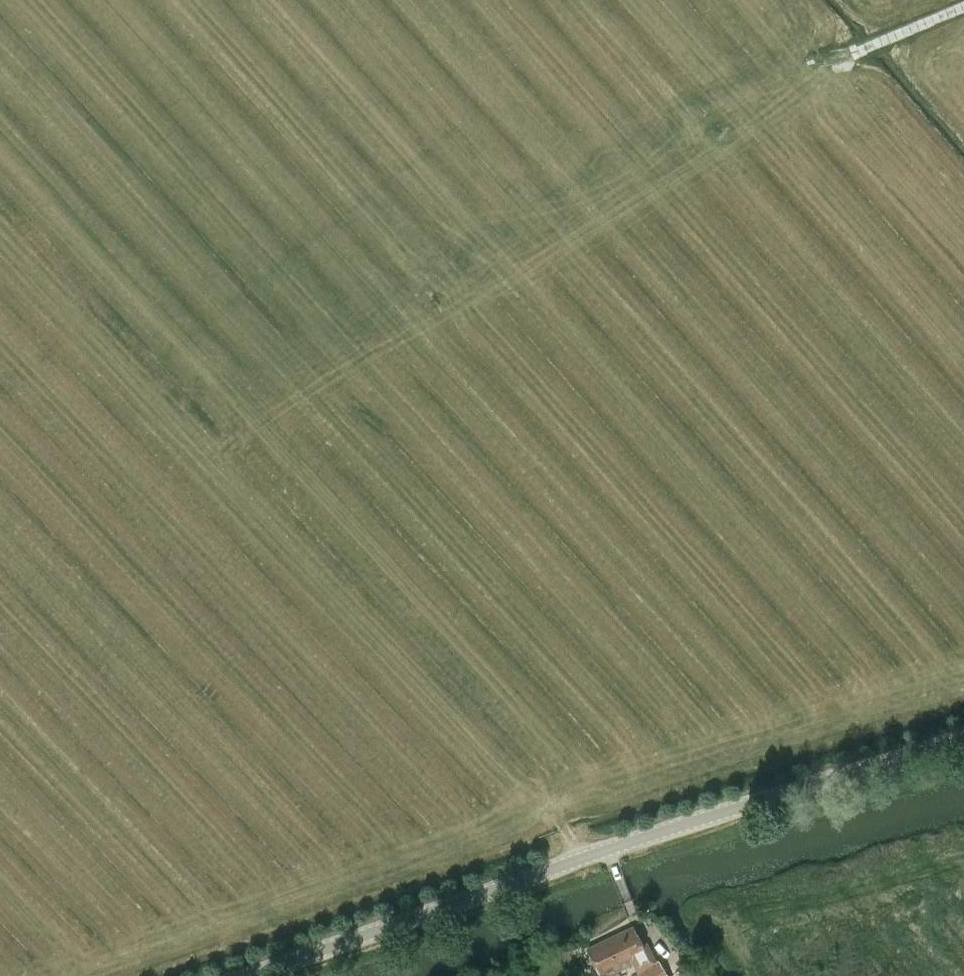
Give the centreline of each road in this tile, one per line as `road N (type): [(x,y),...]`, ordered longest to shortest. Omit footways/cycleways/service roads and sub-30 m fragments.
road 1 (unclassified): [(249,975),(523,879),(963,748)]

